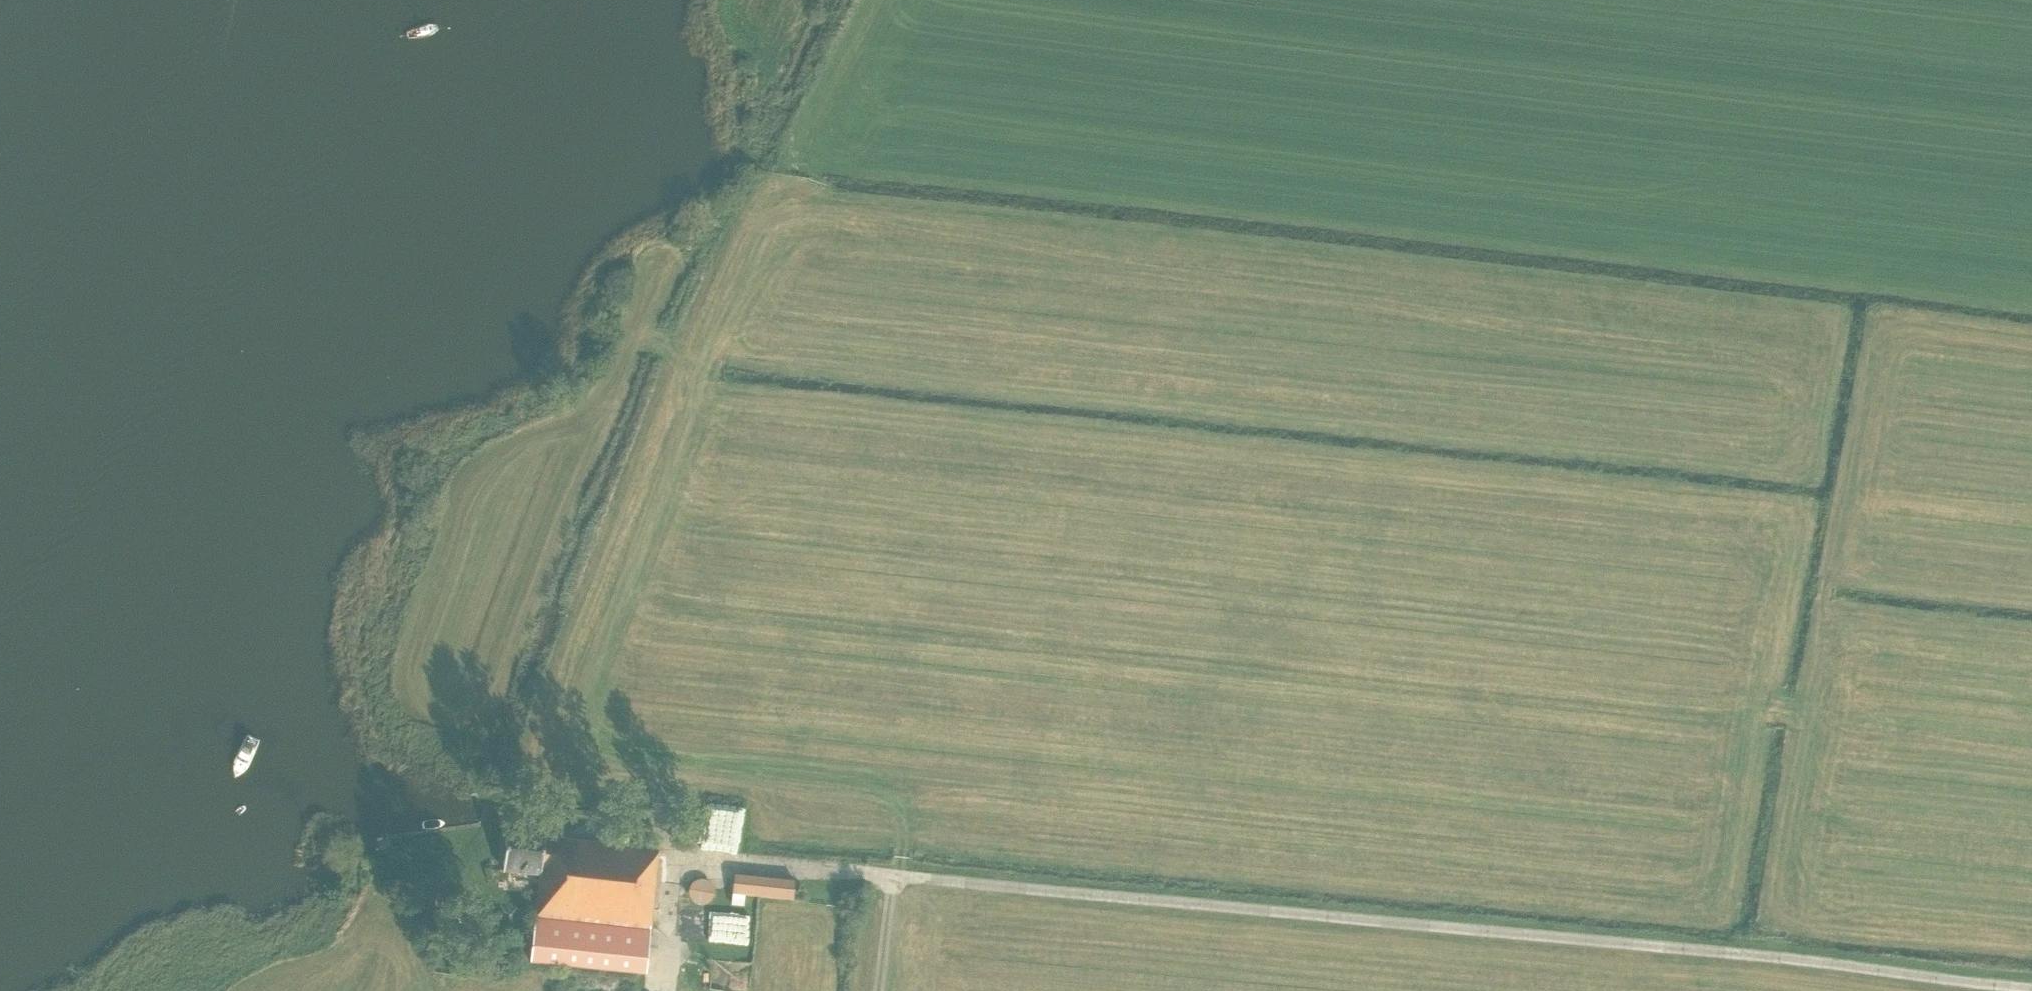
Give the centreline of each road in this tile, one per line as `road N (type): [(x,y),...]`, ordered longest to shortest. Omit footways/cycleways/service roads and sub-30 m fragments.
road 1 (unclassified): [(727,864),(2031,986)]

